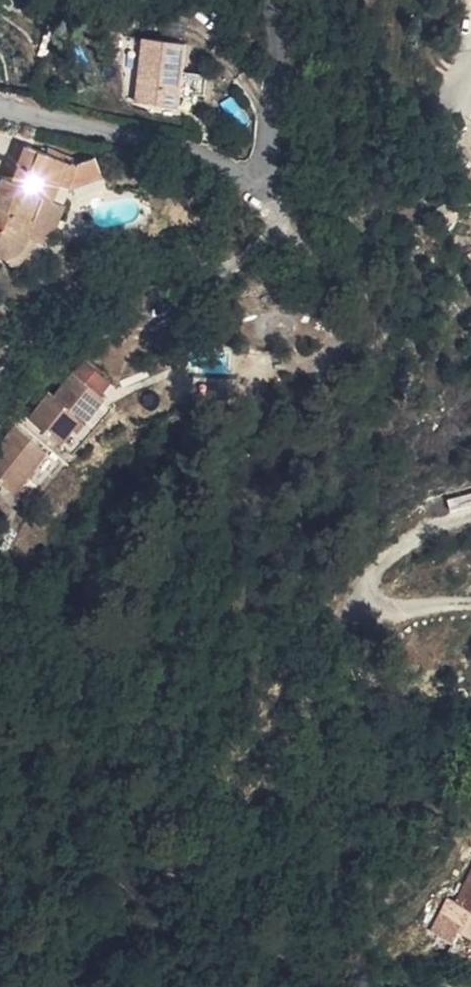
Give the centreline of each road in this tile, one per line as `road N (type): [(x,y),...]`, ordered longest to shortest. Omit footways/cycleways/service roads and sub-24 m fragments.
road 1 (residential): [(0,102),(148,143),(236,178),(256,169),(265,144),(265,0)]

